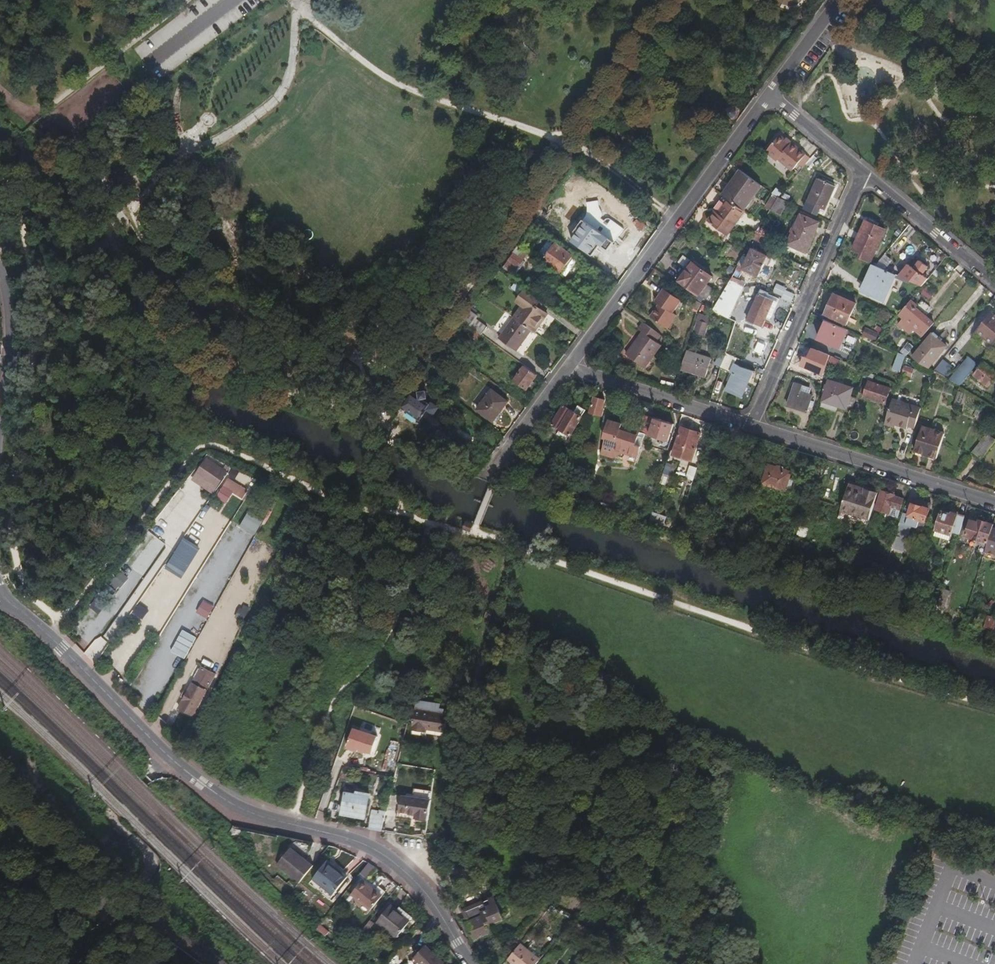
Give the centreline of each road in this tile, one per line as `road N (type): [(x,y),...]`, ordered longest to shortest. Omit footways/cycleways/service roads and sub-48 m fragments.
road 1 (residential): [(11,606),(200,782),(242,809),(384,854),(430,899),(473,963)]
road 2 (residential): [(566,368),(770,97)]
road 3 (residential): [(859,172),(749,425)]
road 4 (residential): [(749,425),(994,503)]
road 5 (residential): [(566,368),(749,425)]
road 6 (residential): [(994,283),(859,172)]
road 7 (residential): [(492,483),(495,466),(566,368)]
road 8 (residential): [(0,418),(9,339),(0,288)]
road 9 (residential): [(770,97),(841,0)]

